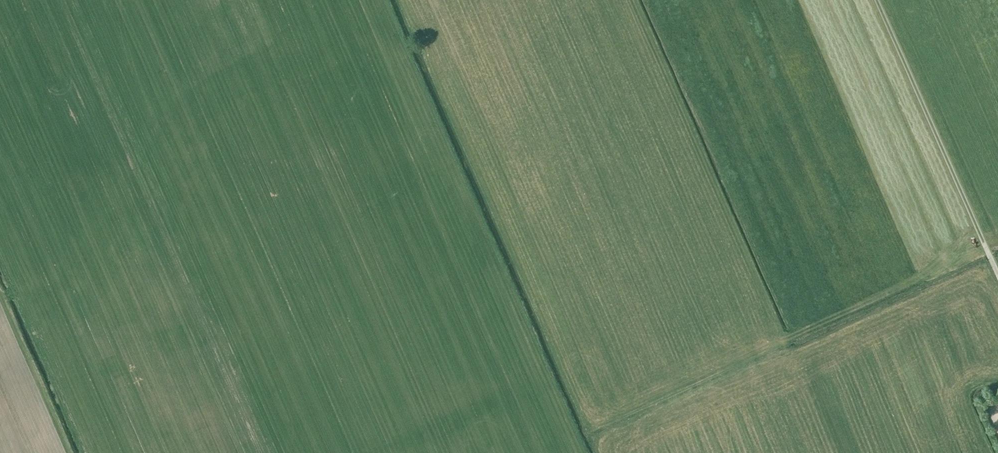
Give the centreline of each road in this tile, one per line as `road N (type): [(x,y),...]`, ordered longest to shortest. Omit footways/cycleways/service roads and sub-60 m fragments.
road 1 (track): [(984,244),(876,0)]

